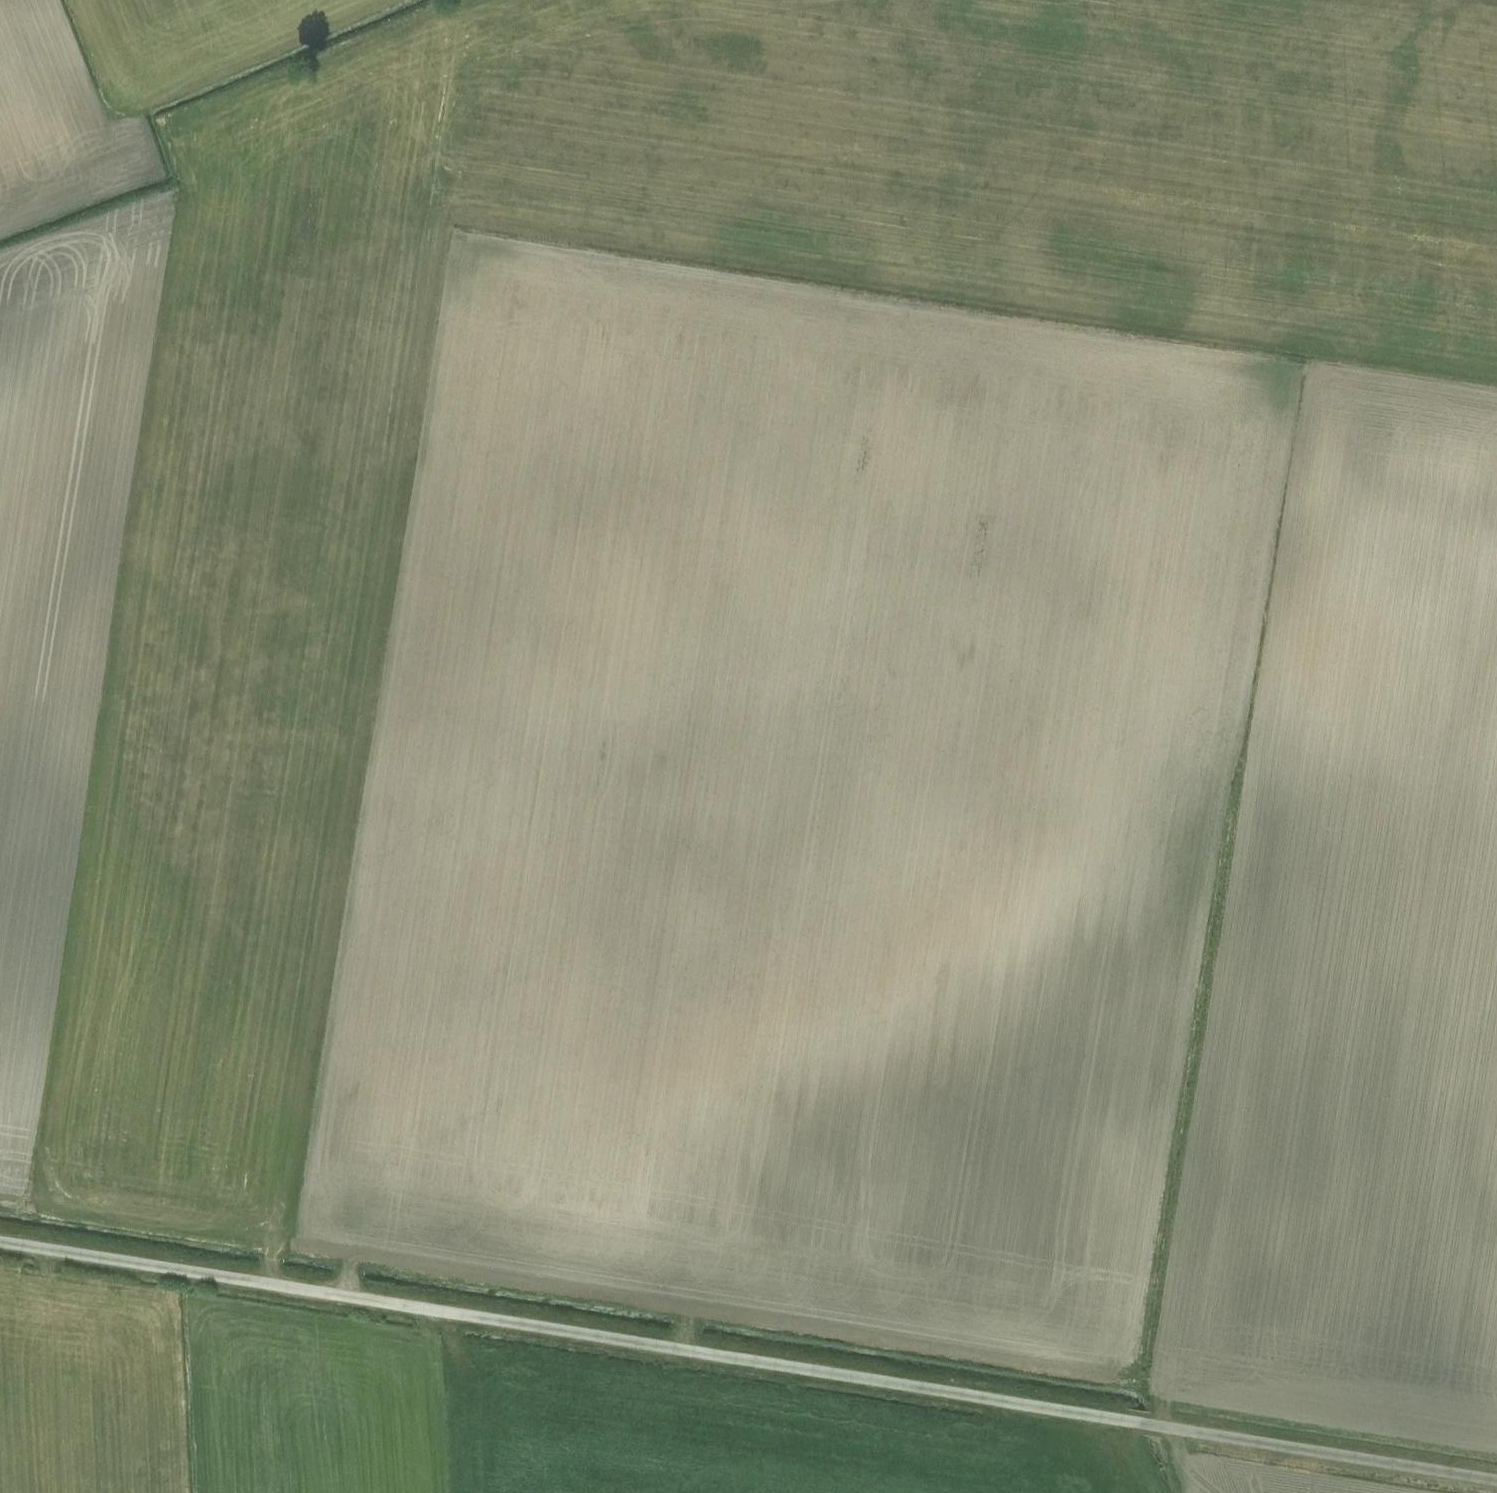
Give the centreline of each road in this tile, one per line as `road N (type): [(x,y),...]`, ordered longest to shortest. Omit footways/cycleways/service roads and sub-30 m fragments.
road 1 (unclassified): [(0,1245),(1496,1469)]

